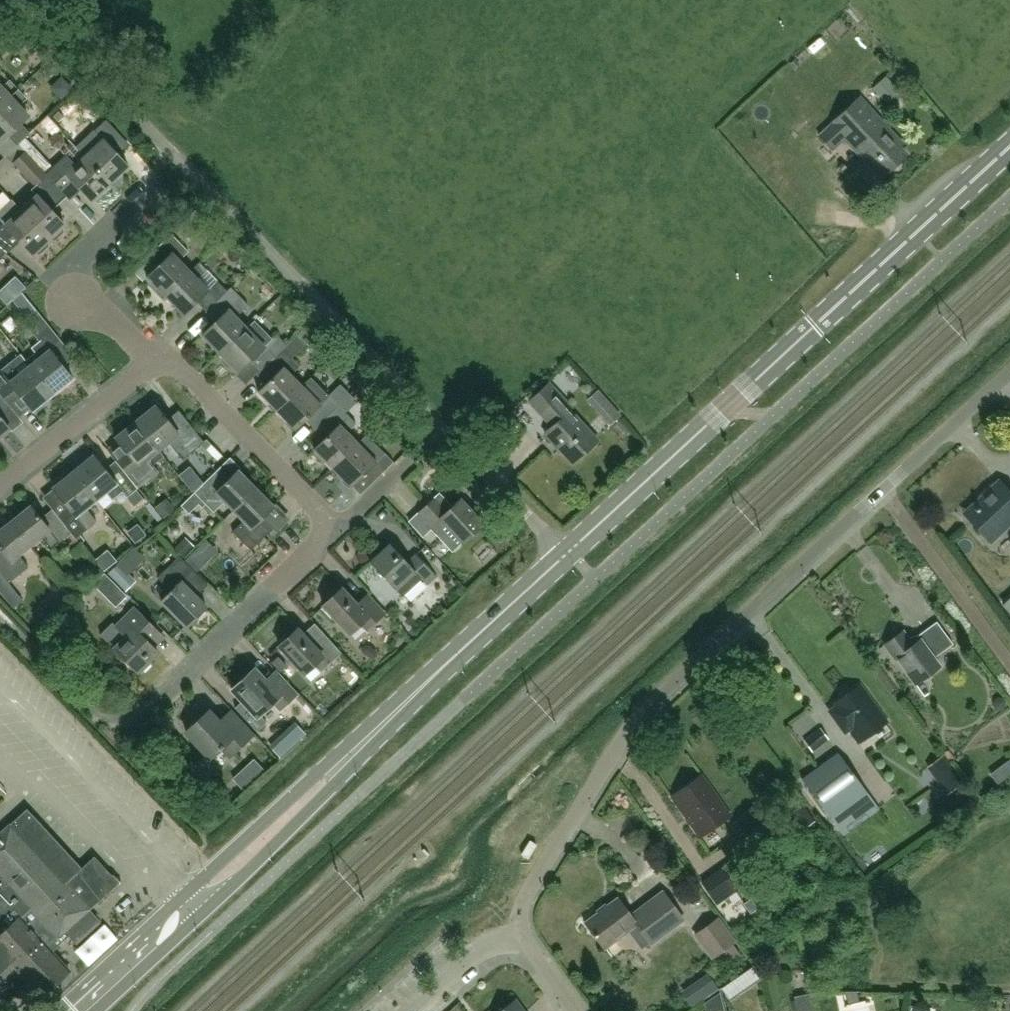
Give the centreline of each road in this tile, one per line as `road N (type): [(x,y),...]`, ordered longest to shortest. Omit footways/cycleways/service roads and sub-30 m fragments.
road 1 (unclassified): [(567,554),(22,0)]
road 2 (residential): [(523,936),(534,885),(634,721),(1009,374)]
road 3 (secondary): [(567,554),(1009,148)]
road 4 (secondary): [(407,701),(58,1010)]
road 5 (secondary): [(98,1010),(333,788),(407,701)]
road 6 (residential): [(165,354),(90,309),(77,269),(161,181)]
road 7 (residential): [(158,699),(336,528)]
road 8 (residential): [(336,528),(165,354)]
road 9 (secondary): [(407,701),(567,554)]
road 10 (residential): [(0,485),(165,354)]
road 11 (residential): [(413,1010),(473,956),(523,936)]

